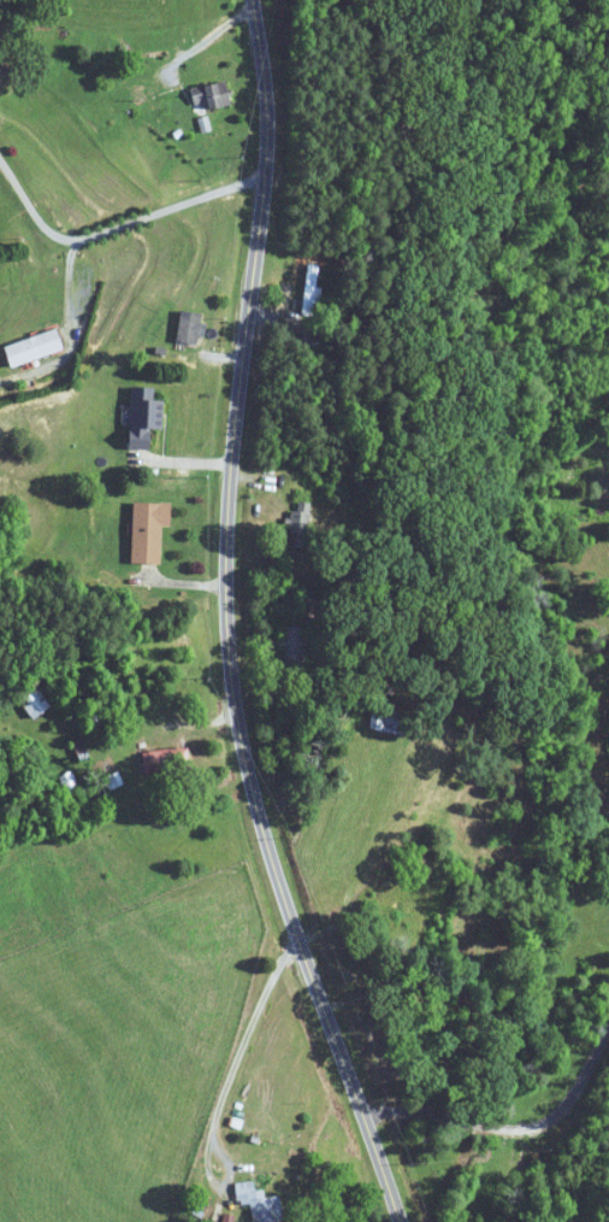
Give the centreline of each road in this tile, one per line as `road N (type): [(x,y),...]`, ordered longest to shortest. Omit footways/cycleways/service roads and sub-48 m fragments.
road 1 (residential): [(394,1221),(271,866),(229,653),(227,489),(267,157),(252,0)]

